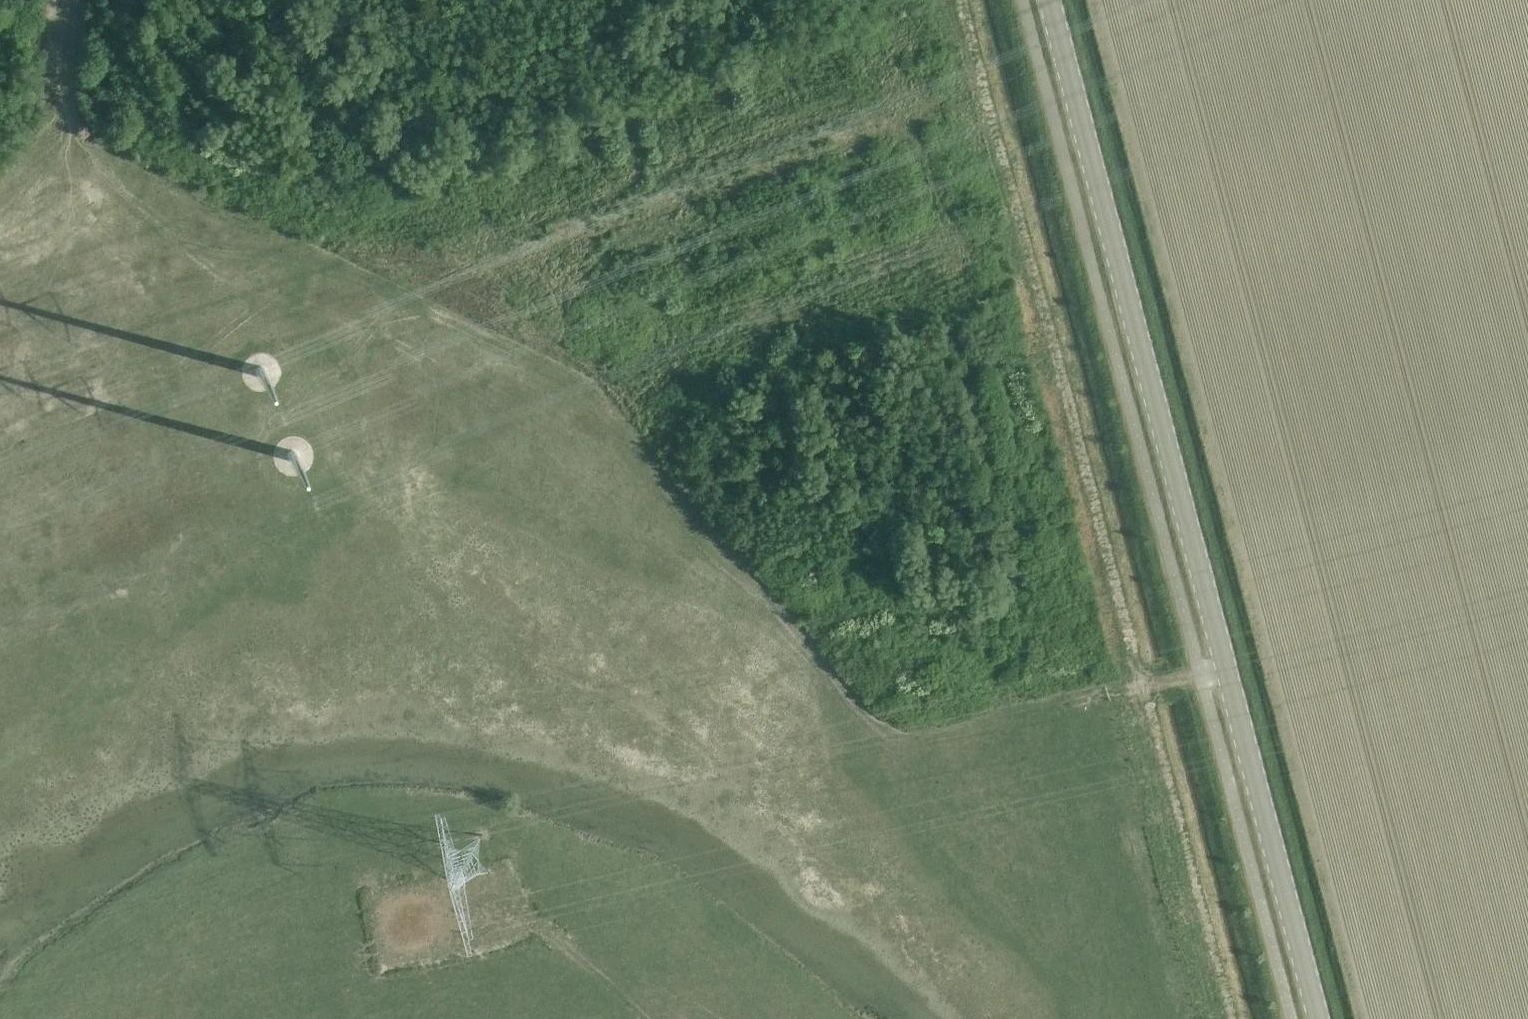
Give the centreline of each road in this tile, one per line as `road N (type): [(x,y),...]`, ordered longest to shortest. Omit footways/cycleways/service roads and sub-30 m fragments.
road 1 (track): [(1074,1018),(987,897),(874,712),(577,389),(398,286),(269,251),(187,240),(110,179),(64,93),(77,0)]
road 2 (tertiary): [(1319,1018),(1047,0)]

